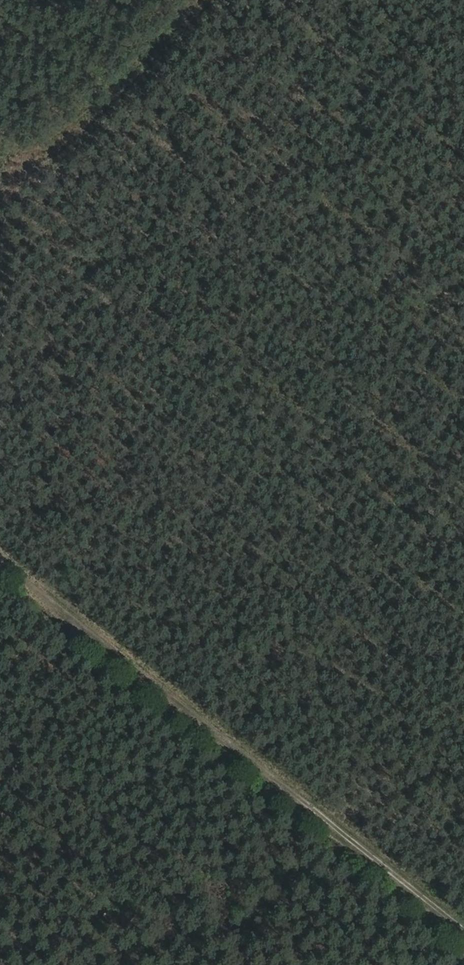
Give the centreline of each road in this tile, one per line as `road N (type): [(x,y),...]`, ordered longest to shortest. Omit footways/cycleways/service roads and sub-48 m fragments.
road 1 (track): [(0,551),(463,914)]

